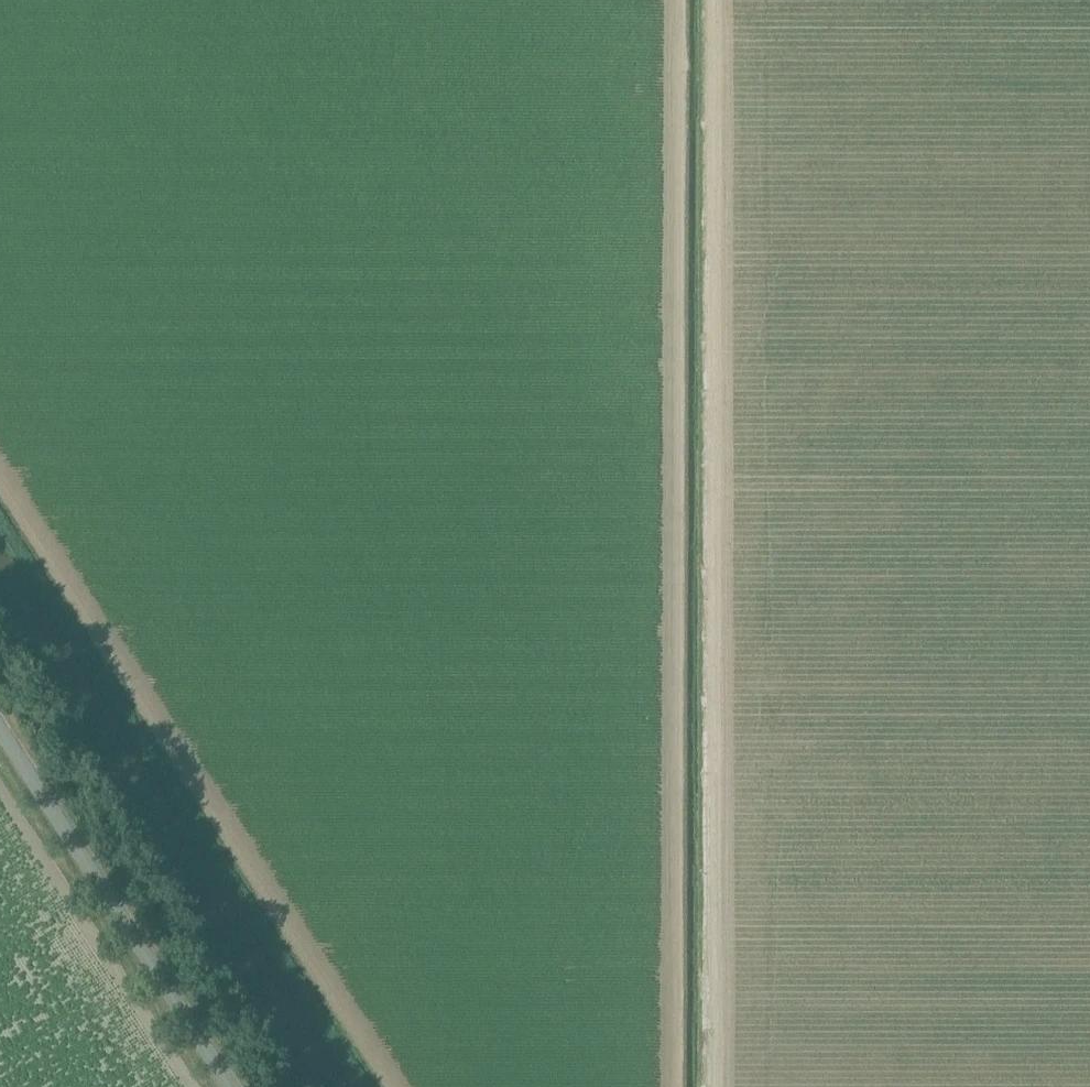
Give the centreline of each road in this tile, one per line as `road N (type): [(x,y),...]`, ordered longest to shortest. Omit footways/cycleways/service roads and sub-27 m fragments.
road 1 (unclassified): [(230,1086),(0,729)]

